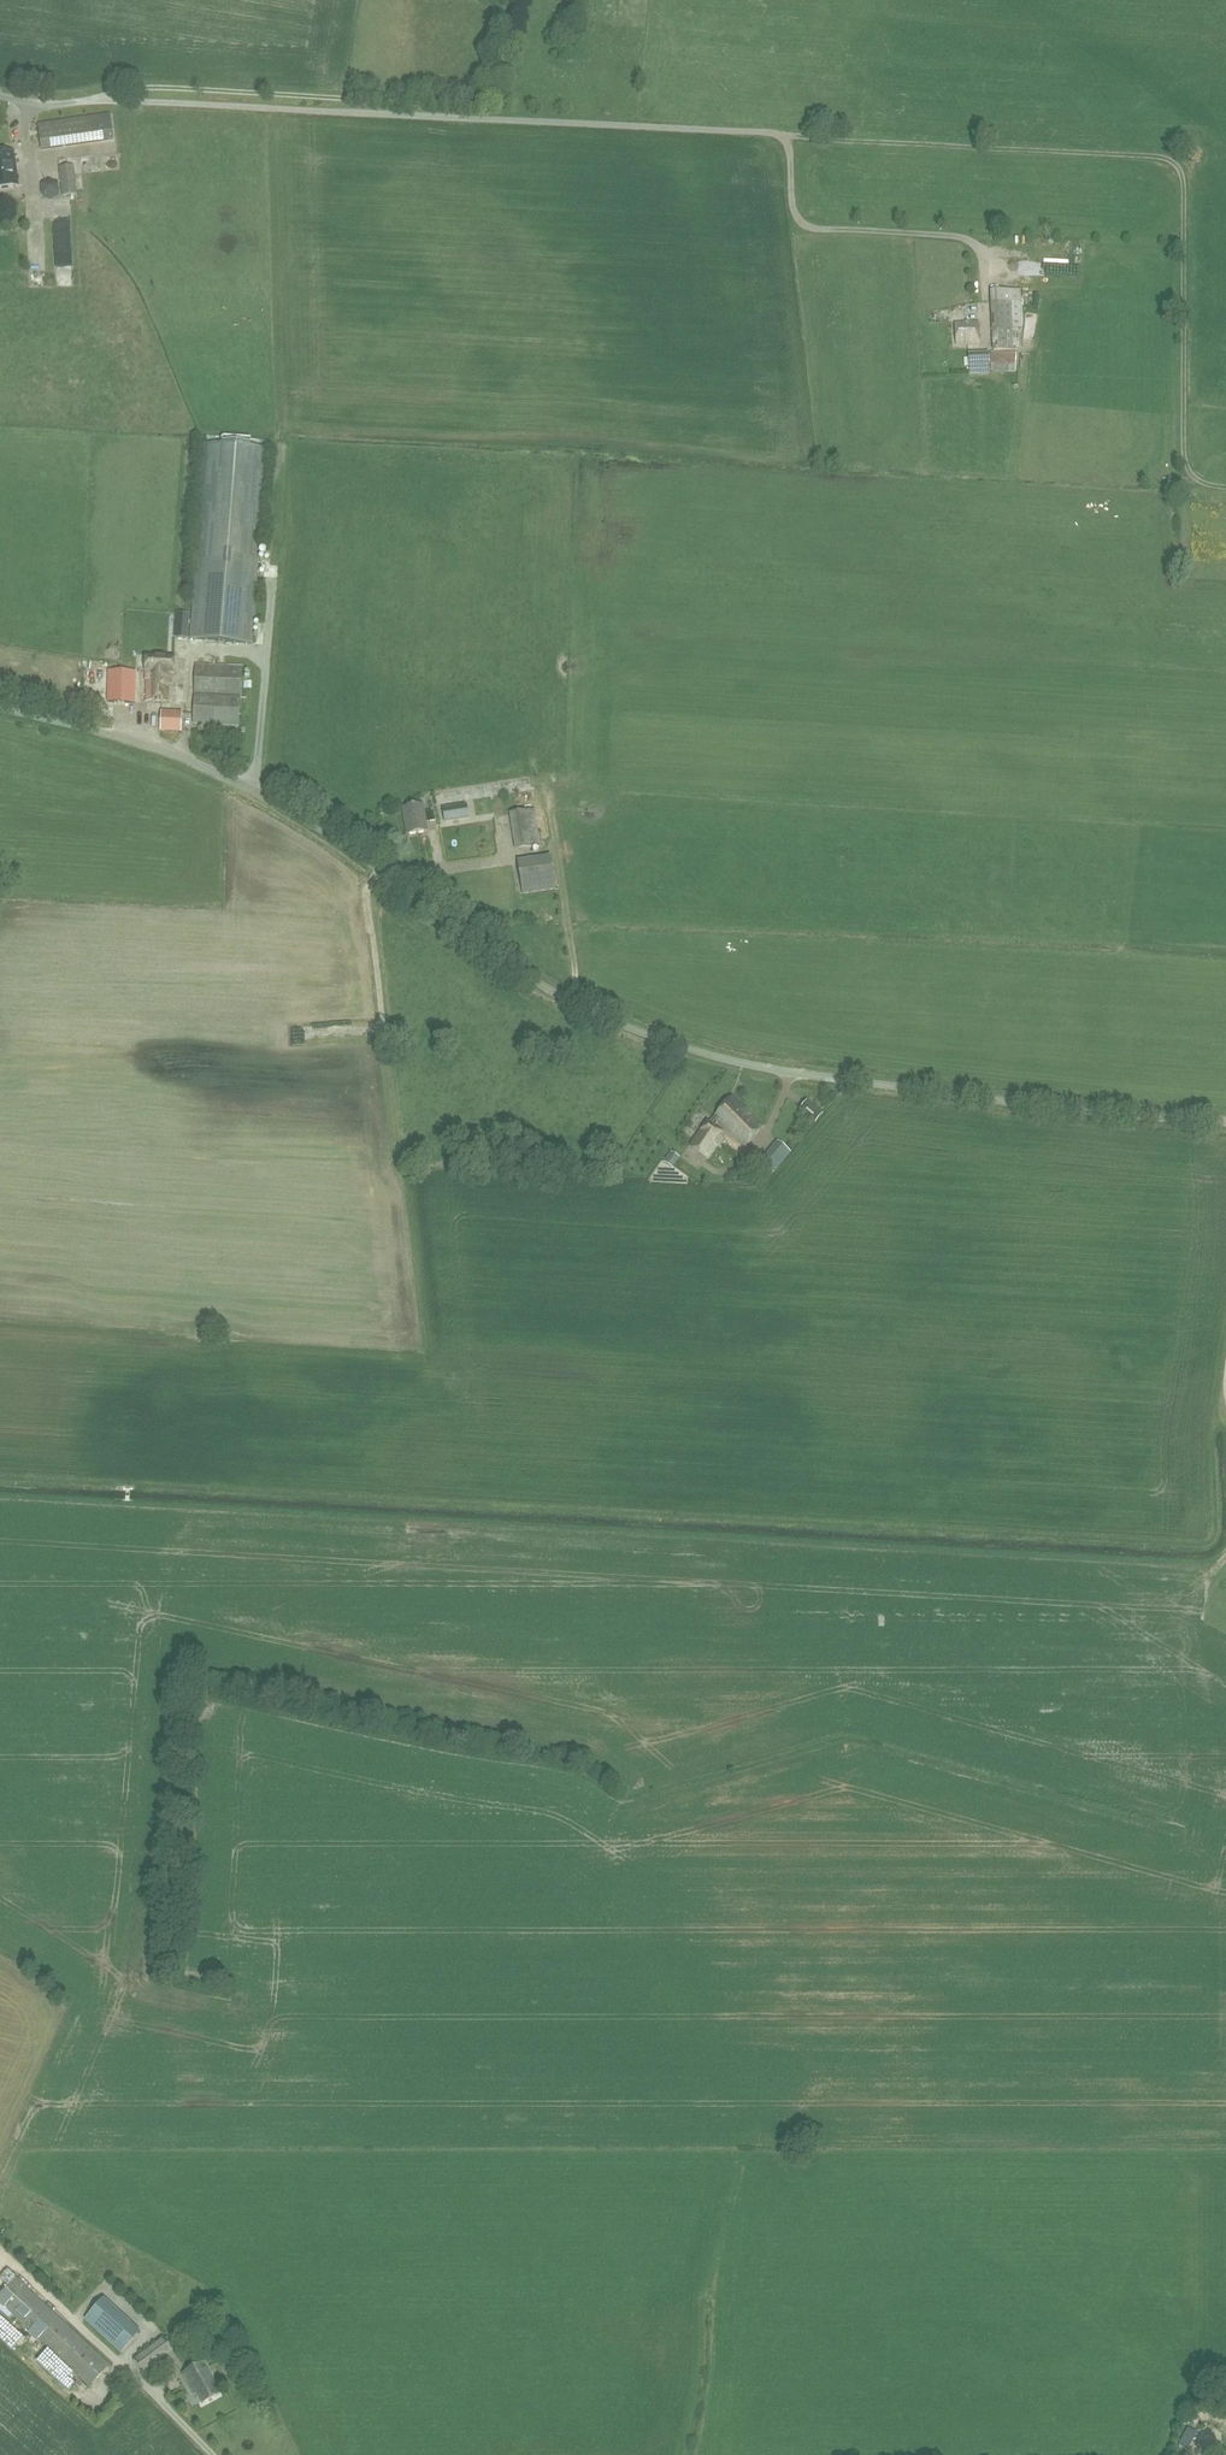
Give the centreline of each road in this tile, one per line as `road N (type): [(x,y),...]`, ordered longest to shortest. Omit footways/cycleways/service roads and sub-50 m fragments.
road 1 (unclassified): [(1225,1124),(1010,1104),(699,1053),(614,1022),(533,979),(257,792),(164,751),(0,710)]

